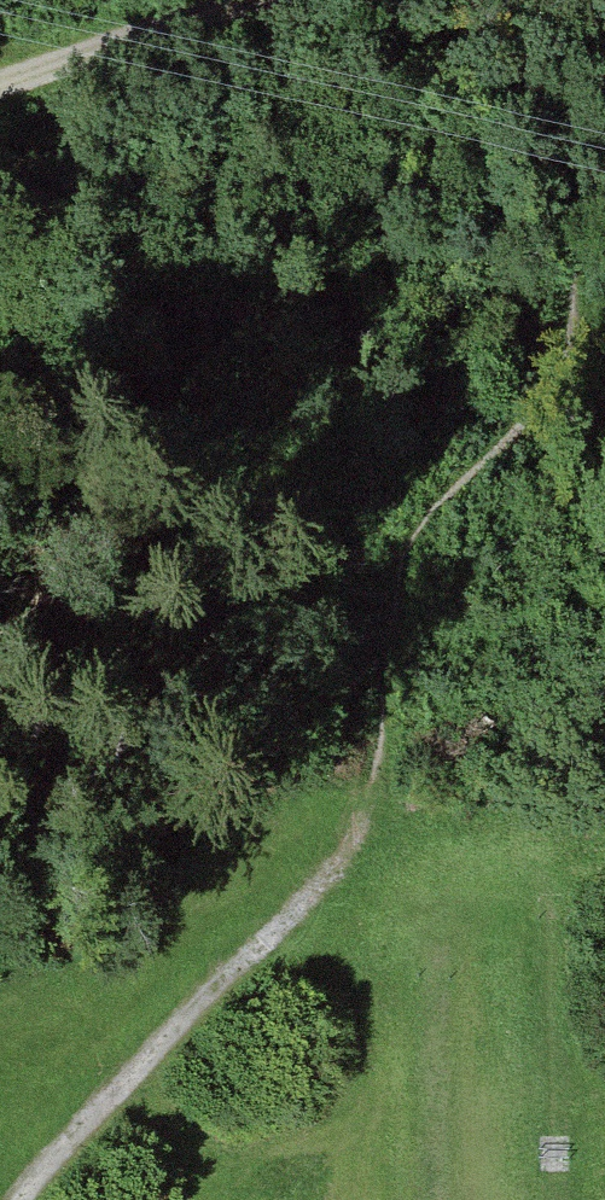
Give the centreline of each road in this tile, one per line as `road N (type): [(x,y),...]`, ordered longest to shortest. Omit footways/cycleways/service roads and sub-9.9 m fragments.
road 1 (track): [(0,202),(151,260),(392,246),(561,272),(604,324)]
road 2 (track): [(396,729),(371,817),(313,892),(22,1199)]
road 3 (track): [(557,1199),(556,934)]
road 4 (track): [(435,1199),(434,949)]
road 5 (track): [(229,0),(0,85)]

